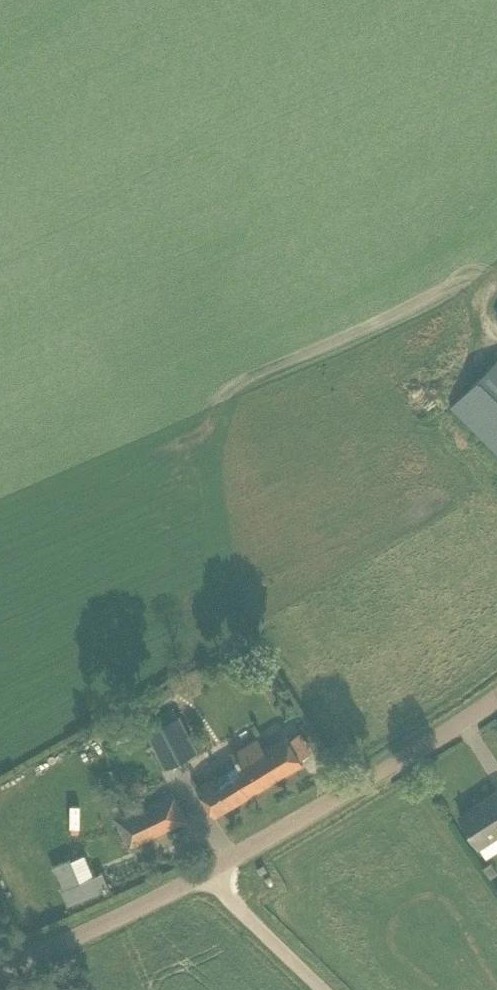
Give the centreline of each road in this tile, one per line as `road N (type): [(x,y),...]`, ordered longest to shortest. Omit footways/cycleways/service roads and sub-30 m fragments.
road 1 (unclassified): [(205,876),(371,781),(496,697)]
road 2 (unclassified): [(0,968),(205,876)]
road 3 (unclassified): [(324,989),(205,876)]

